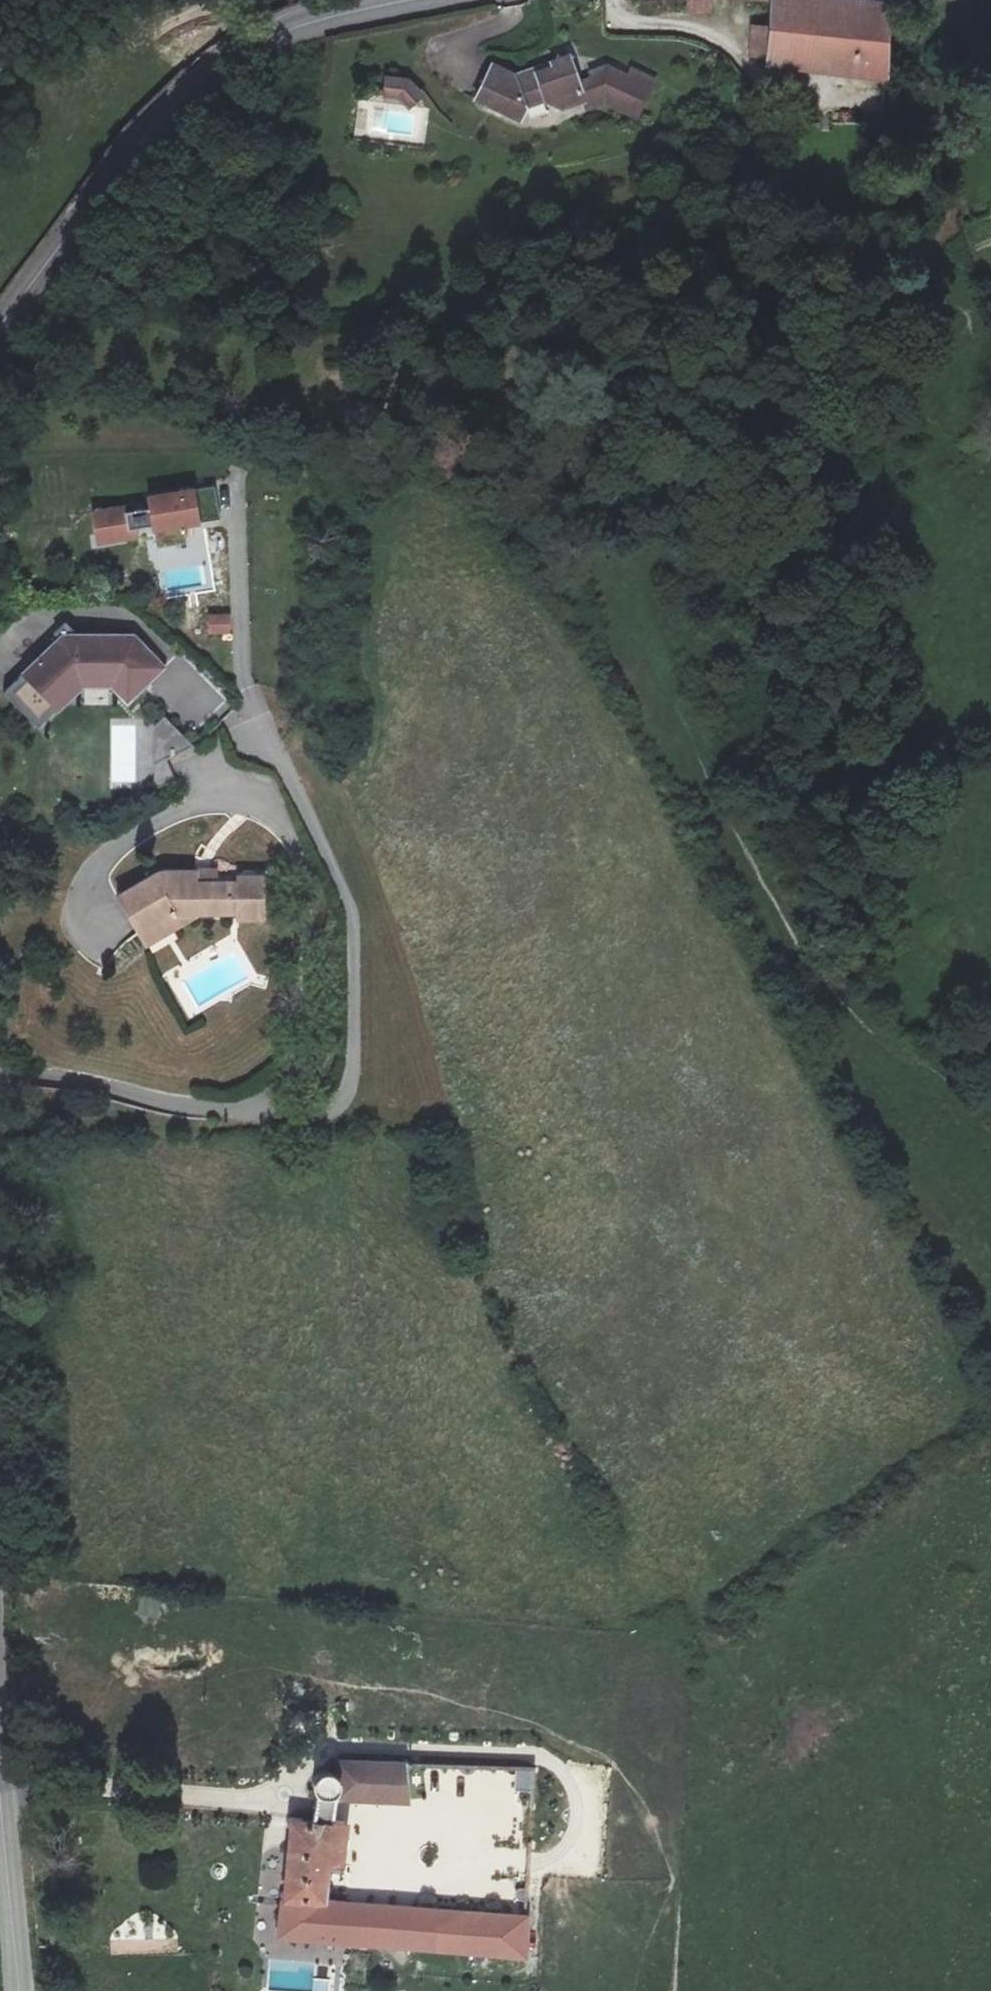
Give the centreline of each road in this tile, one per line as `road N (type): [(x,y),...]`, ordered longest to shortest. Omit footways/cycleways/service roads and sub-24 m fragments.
road 1 (track): [(460,1857),(566,1856),(577,1817),(559,1768),(538,1755),(335,1747),(272,1793),(238,1800),(0,1783)]
road 2 (tertiary): [(394,0),(325,14),(235,56),(162,115),(0,326)]
road 3 (tertiary): [(0,1806),(18,1990)]

